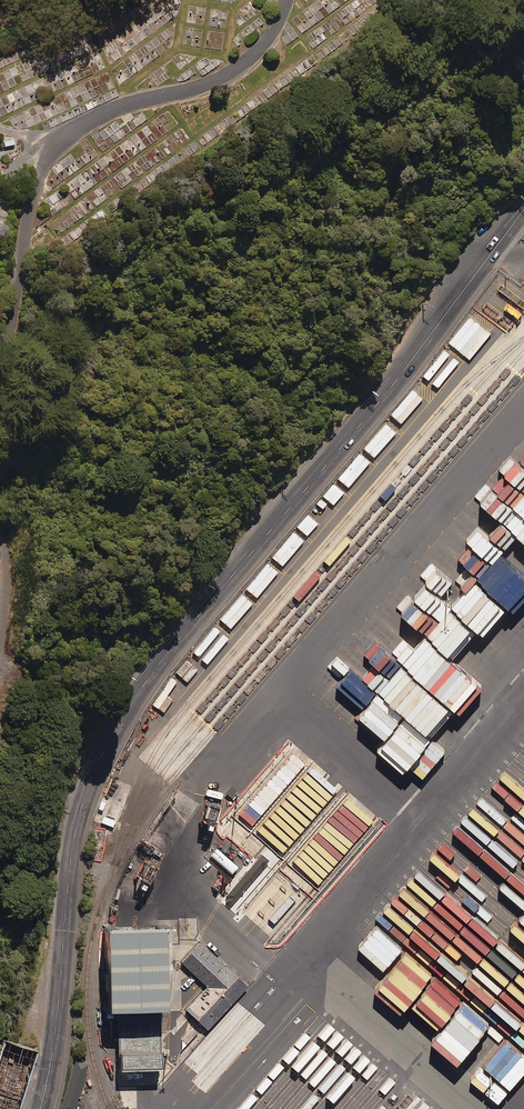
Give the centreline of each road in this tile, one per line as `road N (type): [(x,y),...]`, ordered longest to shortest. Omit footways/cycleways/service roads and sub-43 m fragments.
road 1 (secondary): [(40,1108),(74,835),(104,749),(172,647),(406,367),(523,208)]
road 2 (residential): [(0,354),(13,323),(29,213),(57,142)]

